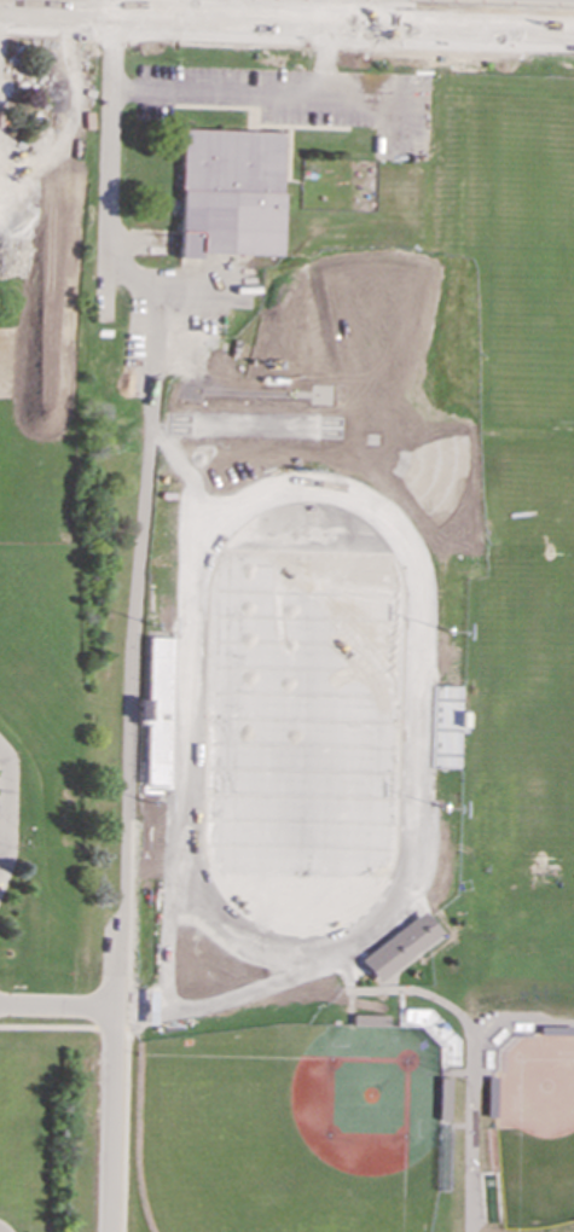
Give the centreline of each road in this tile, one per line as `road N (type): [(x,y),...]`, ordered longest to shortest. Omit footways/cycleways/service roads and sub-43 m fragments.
road 1 (secondary): [(0,2),(573,29)]

